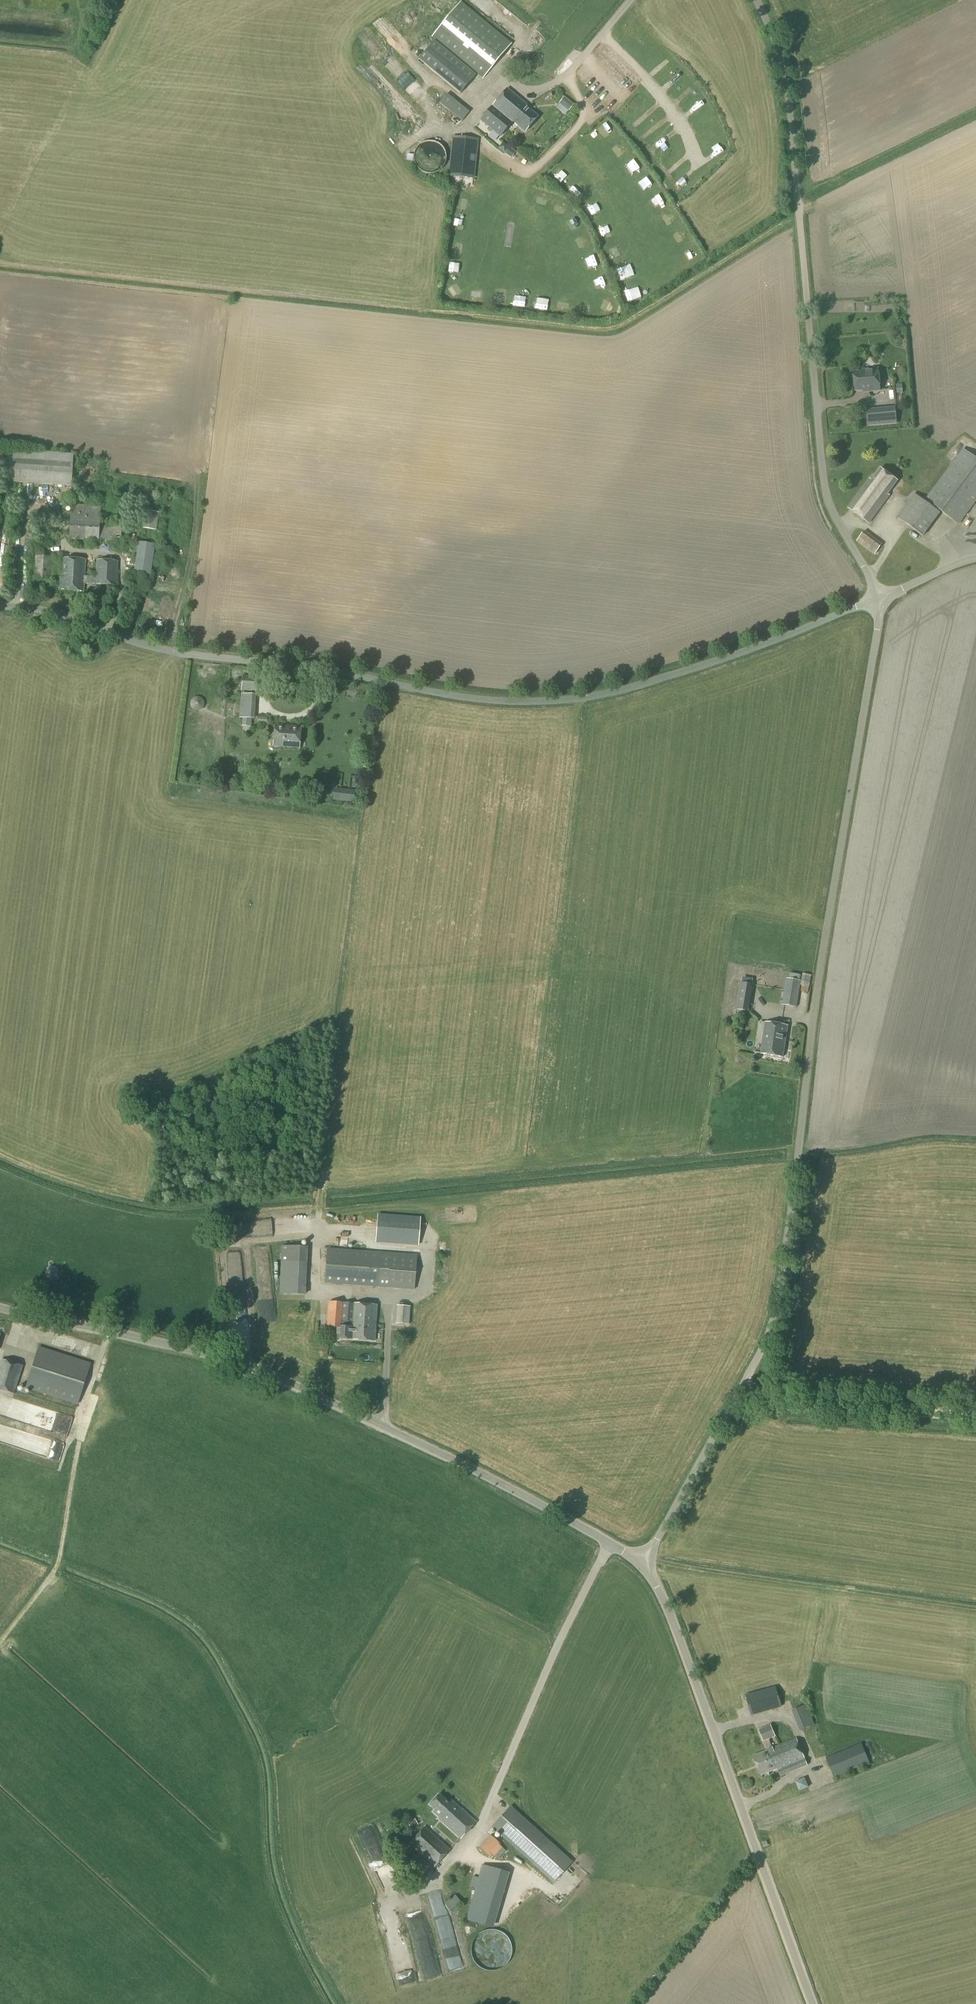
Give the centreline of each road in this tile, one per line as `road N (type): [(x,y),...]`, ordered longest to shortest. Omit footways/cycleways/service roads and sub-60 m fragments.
road 1 (unclassified): [(643,1562),(731,1412),(779,1297),(808,996),(876,600)]
road 2 (unclassified): [(0,610),(95,623),(200,658),(353,676),(445,697),(551,703),(665,678),(876,600)]
road 3 (unclassified): [(643,1562),(285,1383),(194,1353),(0,1310)]
road 4 (unclassified): [(876,600),(826,492),(780,44),(760,0)]
road 5 (unclassified): [(810,2003),(661,1591),(643,1562)]
road 6 (track): [(737,1401),(975,1414)]

